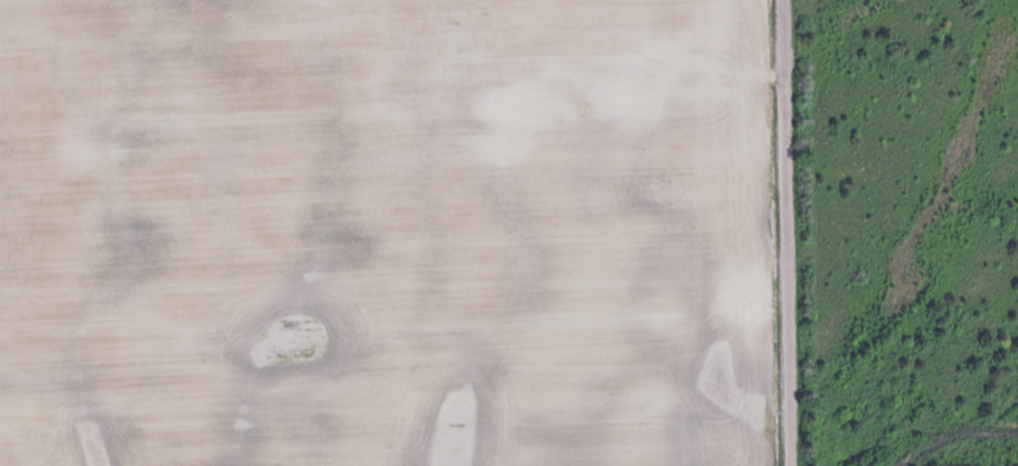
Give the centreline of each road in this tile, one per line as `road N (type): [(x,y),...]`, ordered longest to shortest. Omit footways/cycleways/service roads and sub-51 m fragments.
road 1 (residential): [(783,465),(776,0)]

